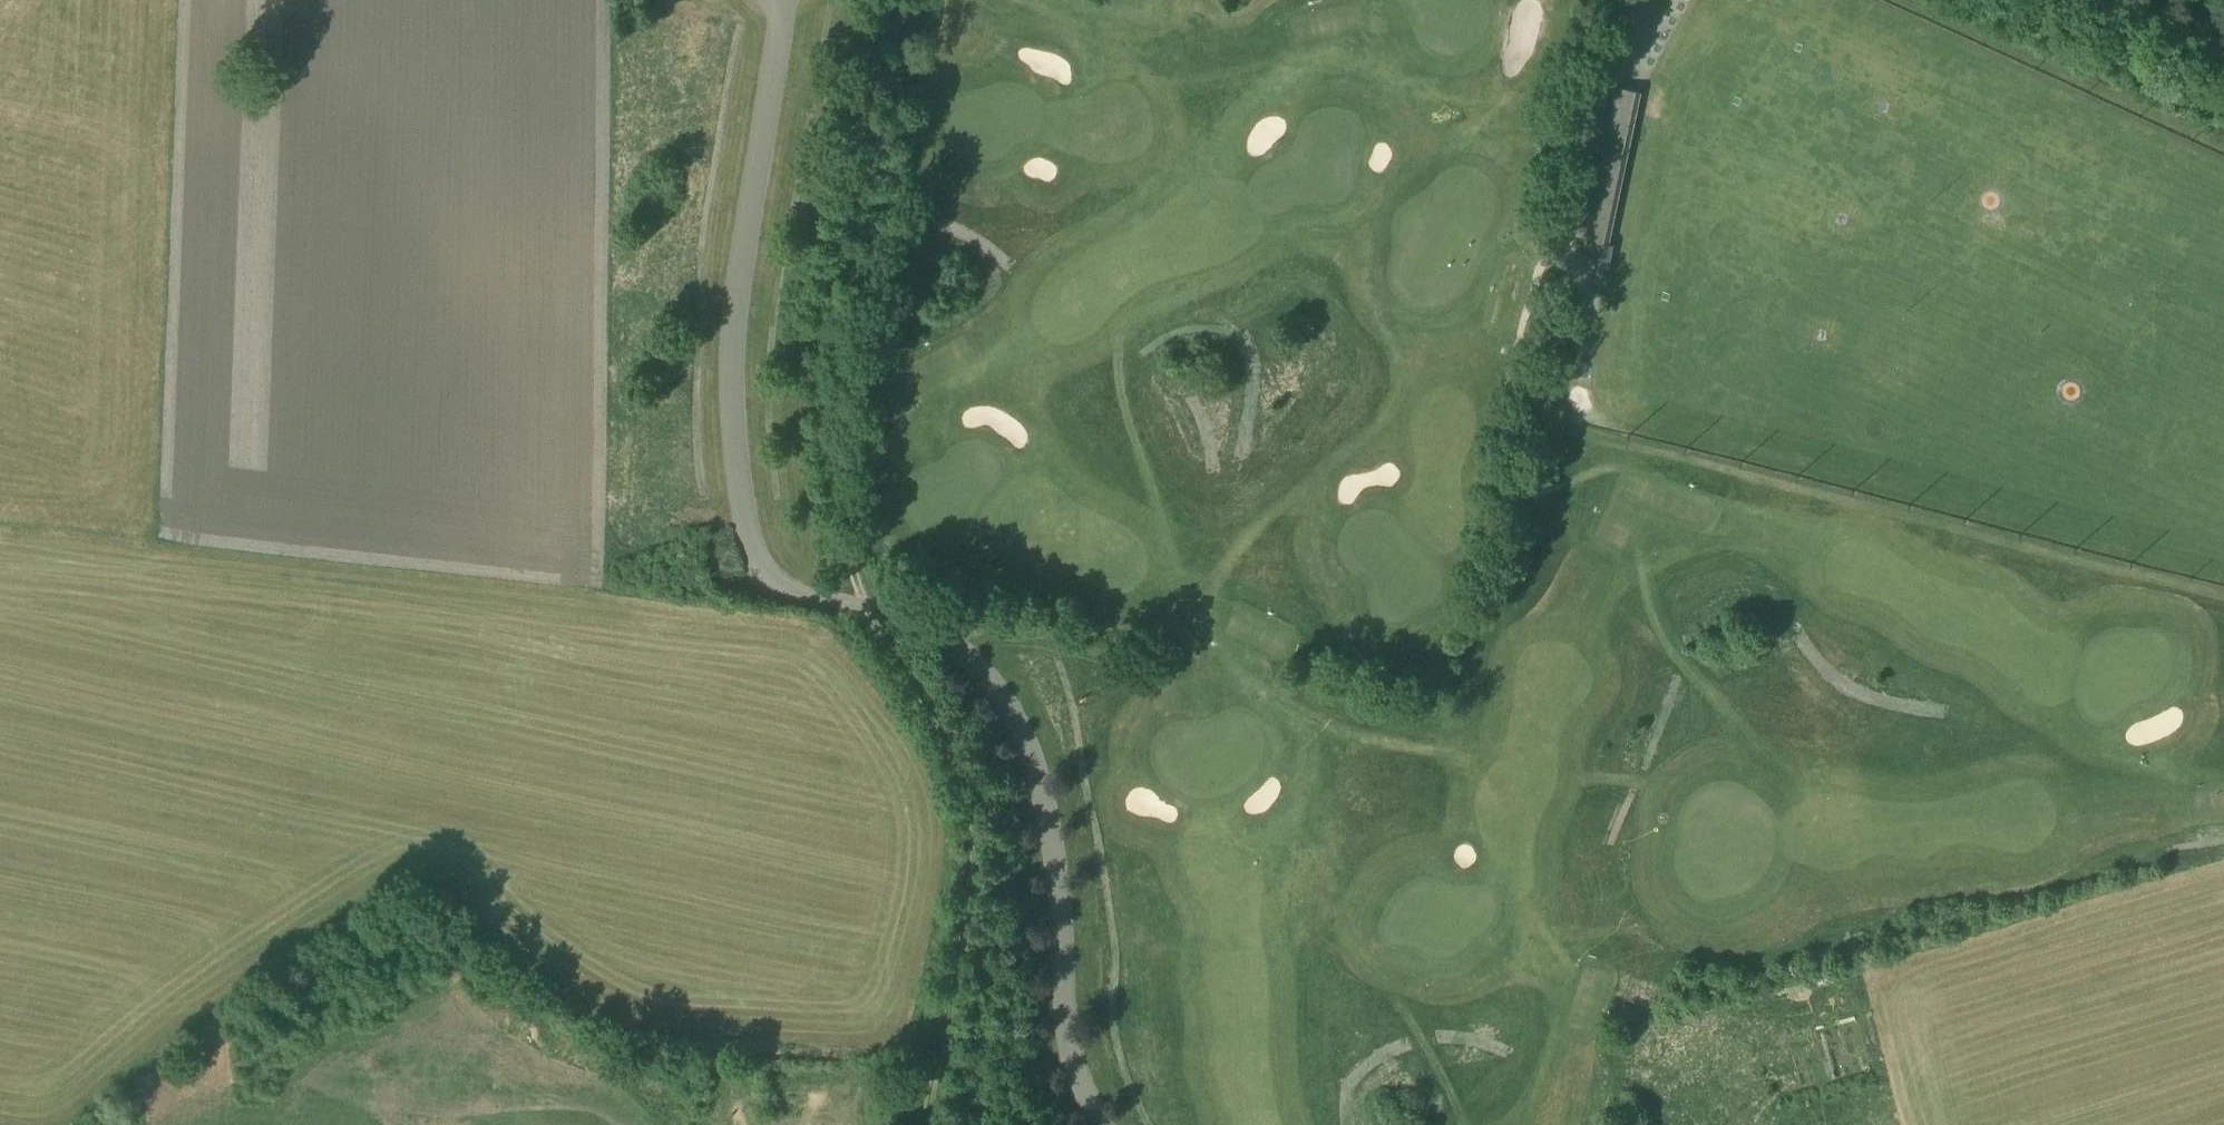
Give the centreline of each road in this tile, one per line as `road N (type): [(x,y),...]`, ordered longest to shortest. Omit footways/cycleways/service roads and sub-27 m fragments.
road 1 (track): [(925,1124),(970,817),(955,763),(856,579),(834,391),(843,258),(893,0)]
road 2 (track): [(2223,63),(2082,0)]

